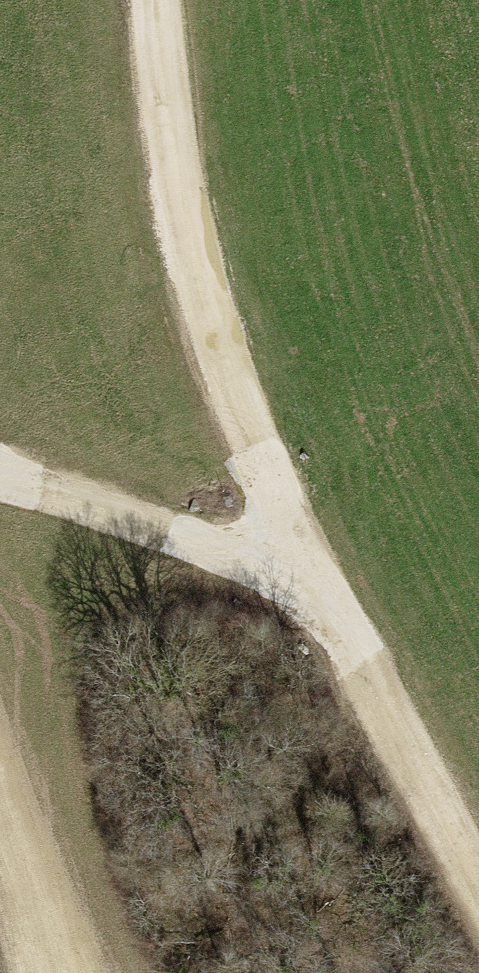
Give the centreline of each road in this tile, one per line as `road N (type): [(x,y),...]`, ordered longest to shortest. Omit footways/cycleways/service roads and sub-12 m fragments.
road 1 (track): [(478,888),(306,571),(249,442),(195,275),(162,107),(153,0)]
road 2 (track): [(0,479),(306,571)]
road 3 (track): [(0,780),(82,972)]

